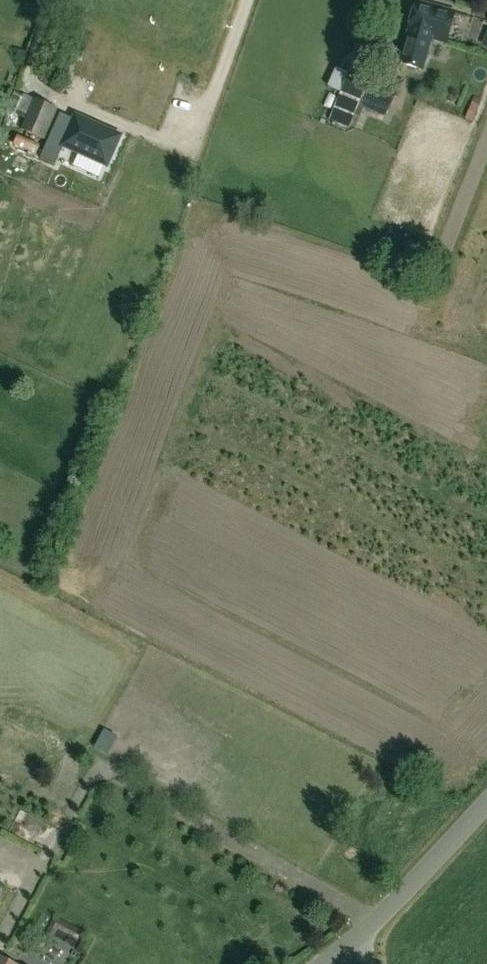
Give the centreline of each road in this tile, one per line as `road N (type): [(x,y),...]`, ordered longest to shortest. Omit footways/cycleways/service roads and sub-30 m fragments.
road 1 (unclassified): [(347,945),(486,801)]

